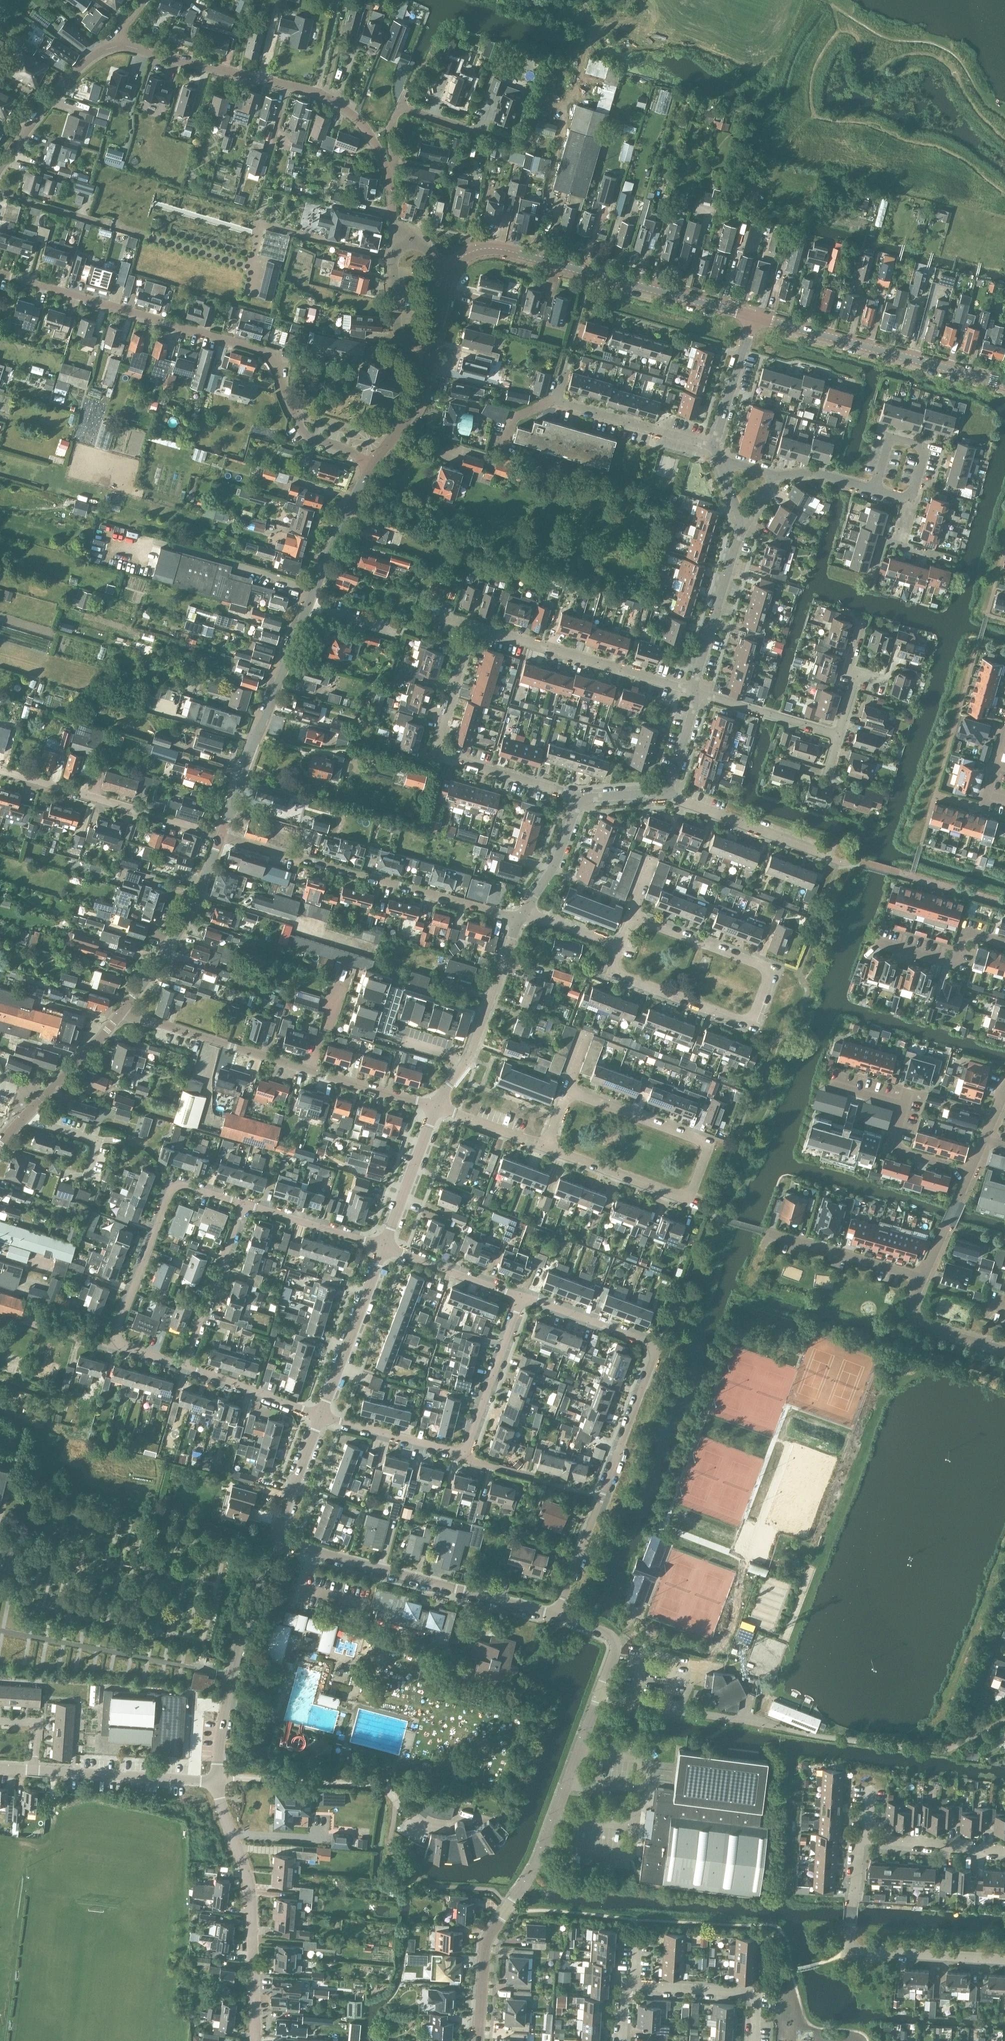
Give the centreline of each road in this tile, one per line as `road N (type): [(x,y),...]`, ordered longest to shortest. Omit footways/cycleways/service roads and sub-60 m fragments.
road 1 (residential): [(481,2040),(483,1952),(540,1861),(614,1651),(606,1633),(557,1615)]
road 2 (residential): [(371,465),(293,425),(265,353),(0,272)]
road 3 (residential): [(557,1615),(655,1347),(521,1296)]
road 4 (tertiary): [(222,836),(305,602),(371,465)]
road 5 (residential): [(633,916),(764,967),(769,977),(754,1016),(742,1022),(618,975),(621,948)]
road 6 (residential): [(548,1147),(686,1199),(708,1151),(566,1091)]
road 7 (residential): [(436,1106),(122,1012)]
road 8 (tertiary): [(753,317),(495,249),(465,254),(451,270)]
road 9 (residential): [(388,178),(362,125),(331,99),(119,46)]
road 10 (residential): [(244,1204),(175,1186),(154,1233),(114,1346),(184,1364)]
road 11 (residential): [(222,836),(521,915)]
road 12 (residential): [(557,1615),(274,1539)]
road 13 (residential): [(580,798),(437,754),(473,626)]
road 14 (residential): [(1004,1959),(855,1951),(859,1841),(868,1839)]
road 15 (residential): [(255,2040),(250,1888),(217,1780)]
road 16 (tertiary): [(1004,385),(753,317)]
road 17 (residential): [(217,1780),(228,1687),(274,1539)]
road 18 (residential): [(0,772),(222,836)]
road 19 (residential): [(692,692),(473,626)]
road 20 (residential): [(436,1106),(471,1053),(521,915)]
road 21 (residential): [(827,1083),(904,1105),(893,1141),(898,1151),(970,1172)]
road 22 (tertiary): [(122,1012),(169,952),(222,836)]
road 23 (residential): [(714,447),(560,402),(567,365)]
road 24 (residential): [(217,1780),(34,1770)]
road 25 (residential): [(320,1416),(384,1246)]
road 26 (tertiary): [(0,1145),(122,1012)]
road 27 (residential): [(669,795),(832,860)]
road 28 (residential): [(0,171),(71,78),(119,46)]
road 29 (residential): [(692,692),(742,526)]
road 30 (residential): [(244,1204),(184,1364)]
road 31 (residential): [(463,1455),(521,1296)]
road 32 (residential): [(751,2040),(754,1996),(633,1989)]
road 33 (residential): [(765,1232),(923,1277)]
road 34 (residential): [(388,178),(400,109),(482,132)]
road 35 (residential): [(384,1246),(436,1106)]
road 36 (residential): [(1004,942),(965,932),(950,963),(879,942)]
road 37 (residential): [(320,1416),(463,1455)]
road 38 (residential): [(698,694),(839,737)]
road 39 (residential): [(384,1246),(244,1204)]
road 40 (residential): [(521,1296),(384,1246)]
road 41 (residential): [(184,1364),(320,1416)]
road 42 (residential): [(431,348),(408,342),(396,327),(395,227)]
road 43 (residential): [(923,1277),(912,1302),(915,1321),(1004,1351)]
road 44 (residential): [(910,500),(920,445),(889,442),(874,490)]
road 45 (residential): [(1004,1851),(868,1839)]
road 46 (residential): [(714,447),(753,317)]
road 47 (tertiary): [(371,465),(415,405),(431,348)]
road 48 (residential): [(521,915),(560,855),(580,798)]
road 49 (residential): [(274,1539),(320,1416)]
road 50 (residential): [(1004,733),(983,806),(936,795)]

